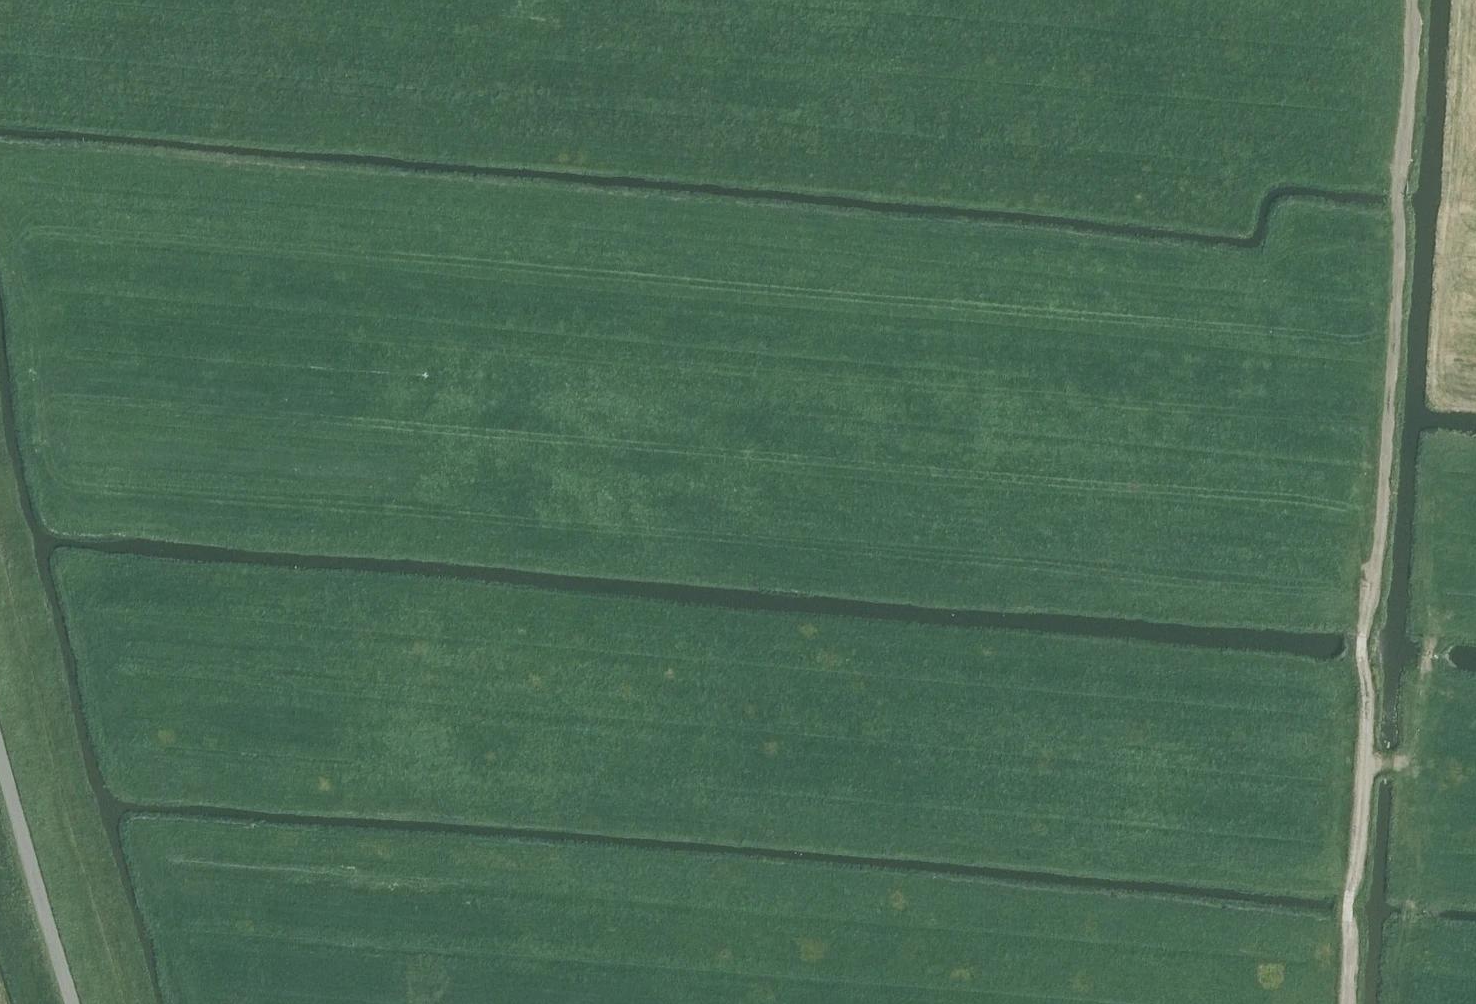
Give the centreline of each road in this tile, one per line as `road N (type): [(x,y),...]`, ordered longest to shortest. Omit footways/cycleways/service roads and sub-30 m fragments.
road 1 (track): [(1412,0),(1392,375),(1361,656),(1364,762)]
road 2 (unclassified): [(75,1003),(0,747)]
road 3 (track): [(1364,762),(1348,1003)]
road 4 (track): [(1406,937),(1418,765),(1475,768)]
road 5 (track): [(1364,762),(1418,765),(1430,614)]

